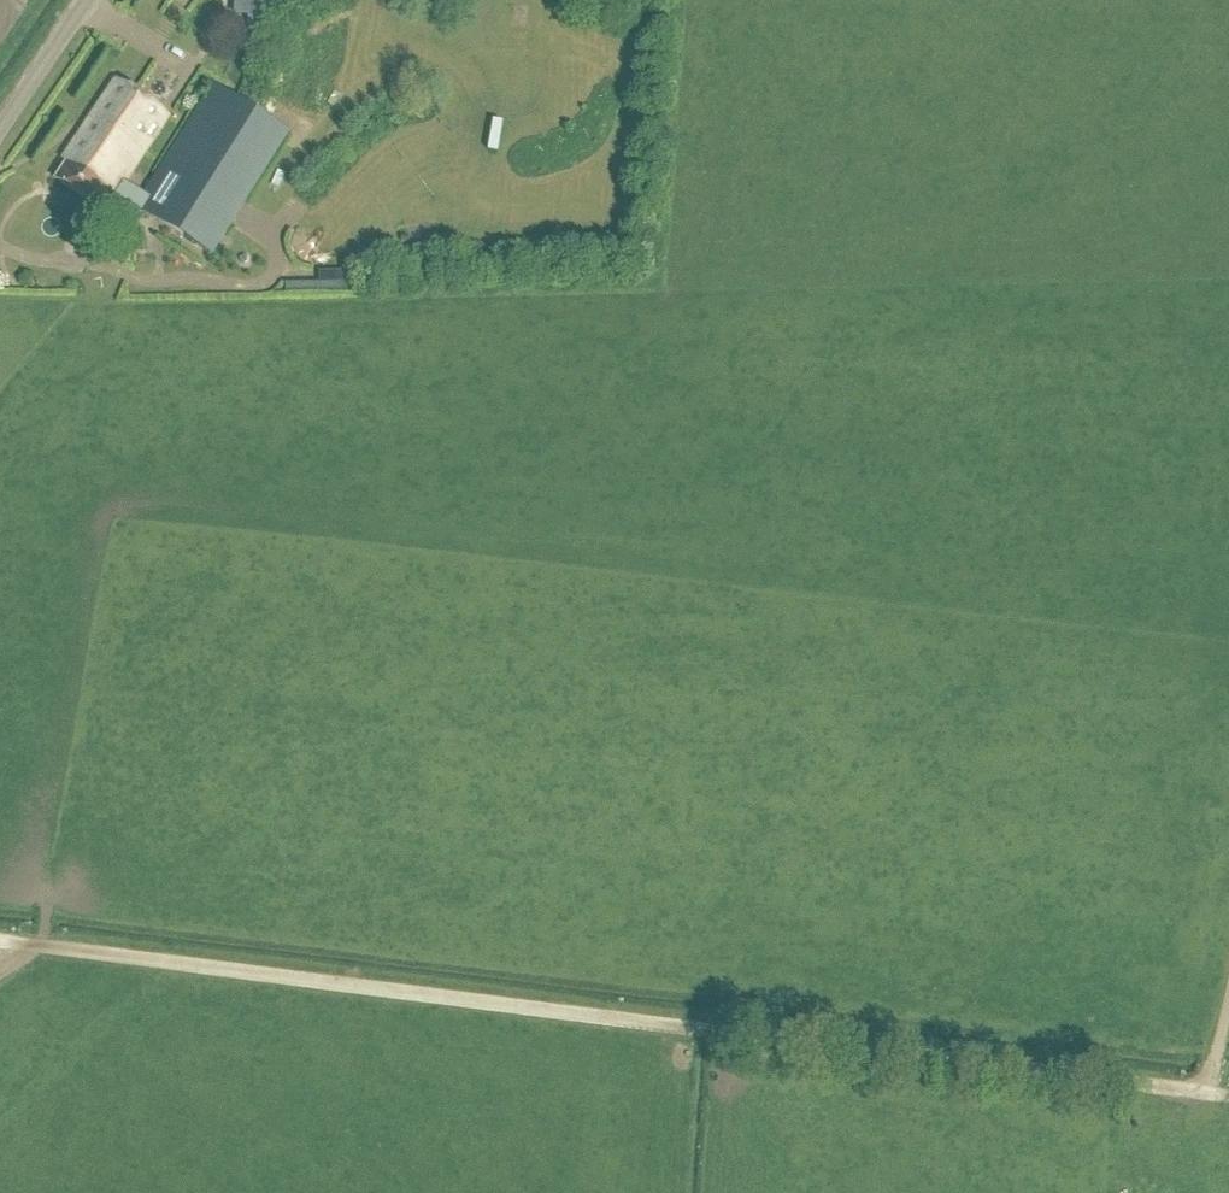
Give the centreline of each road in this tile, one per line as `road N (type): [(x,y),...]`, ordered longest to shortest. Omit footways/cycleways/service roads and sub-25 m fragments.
road 1 (unclassified): [(0,133),(89,0)]

